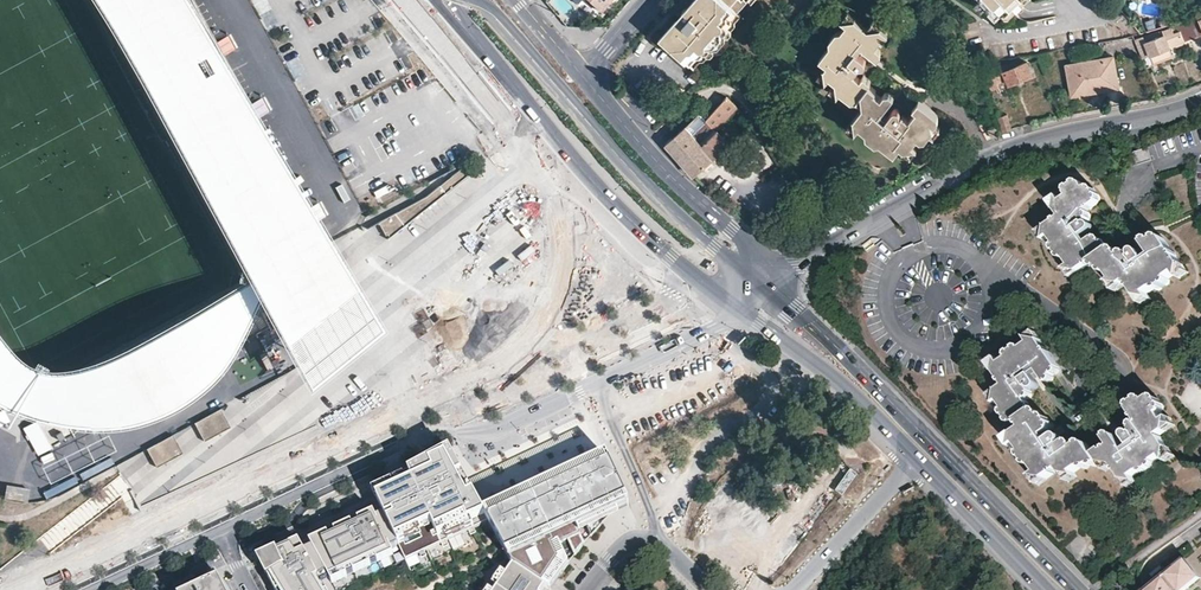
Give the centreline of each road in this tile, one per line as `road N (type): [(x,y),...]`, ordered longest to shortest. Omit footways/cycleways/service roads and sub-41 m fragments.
road 1 (residential): [(220,531),(726,298)]
road 2 (residential): [(762,283),(1000,153),(1200,103)]
road 3 (primary): [(1078,589),(762,283)]
road 4 (primary): [(440,0),(604,192),(726,298)]
road 5 (primary): [(762,283),(644,183),(480,0)]
road 6 (residential): [(762,283),(732,229),(645,148),(581,68)]
road 7 (primary): [(726,298),(835,378),(916,460)]
road 8 (primary): [(916,460),(1046,589)]
road 9 (residential): [(794,589),(916,460)]
road 10 (residential): [(587,589),(623,545),(655,537),(709,589)]
road 11 (residential): [(96,589),(220,531)]

